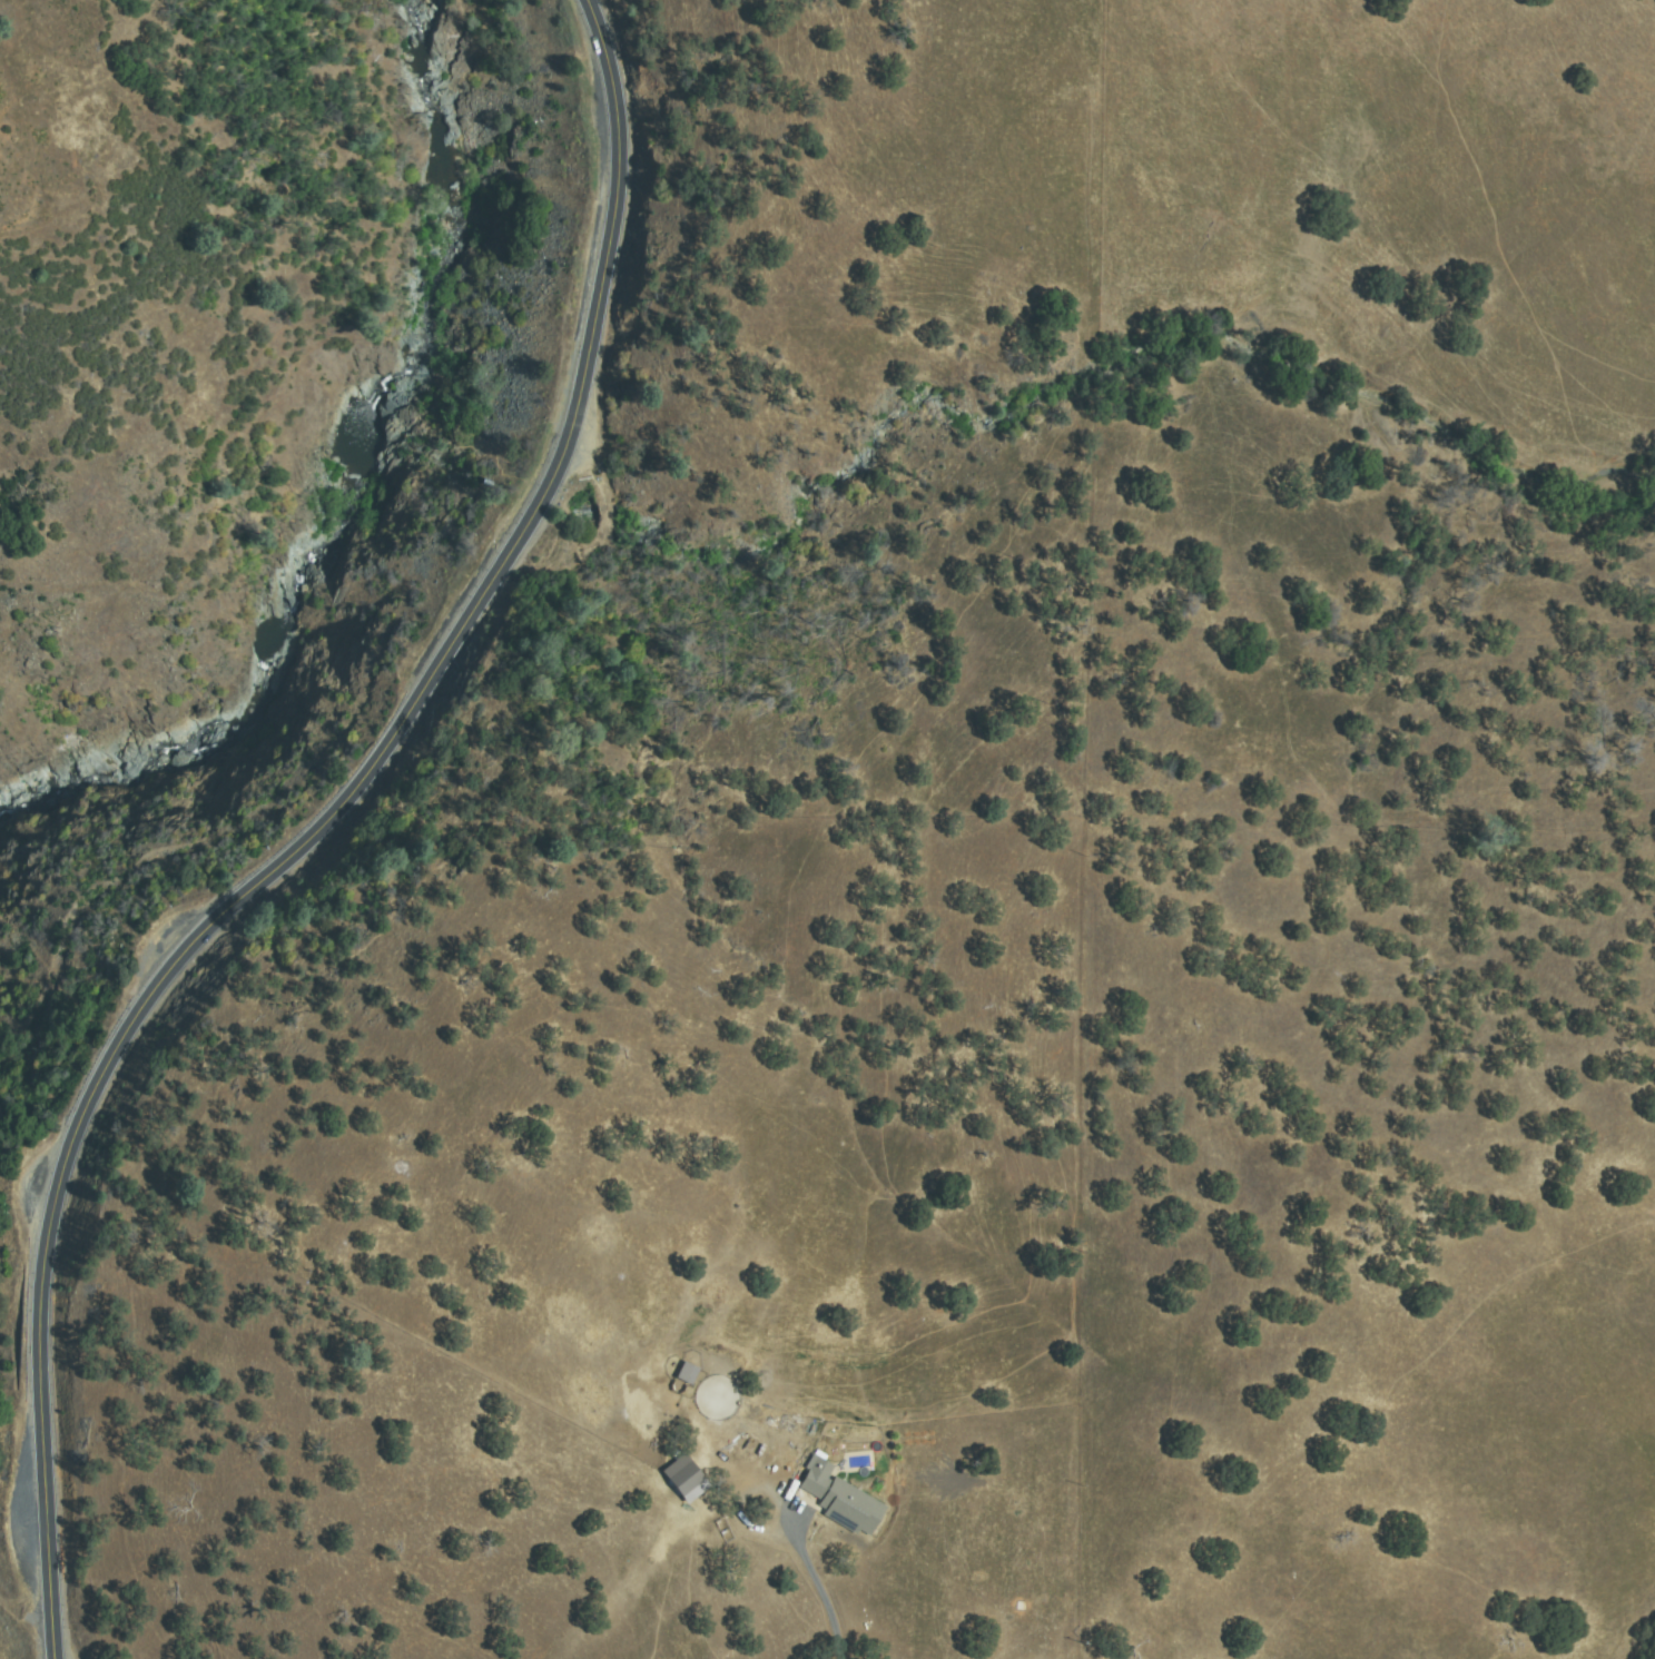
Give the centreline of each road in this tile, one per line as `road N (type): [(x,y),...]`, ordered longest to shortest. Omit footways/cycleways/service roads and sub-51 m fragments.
road 1 (tertiary): [(55,1658),(41,1341),(57,1191),(93,1086),(132,1019),(198,935),(338,803),(380,751),(562,456),(617,205),(612,79),(589,0)]

